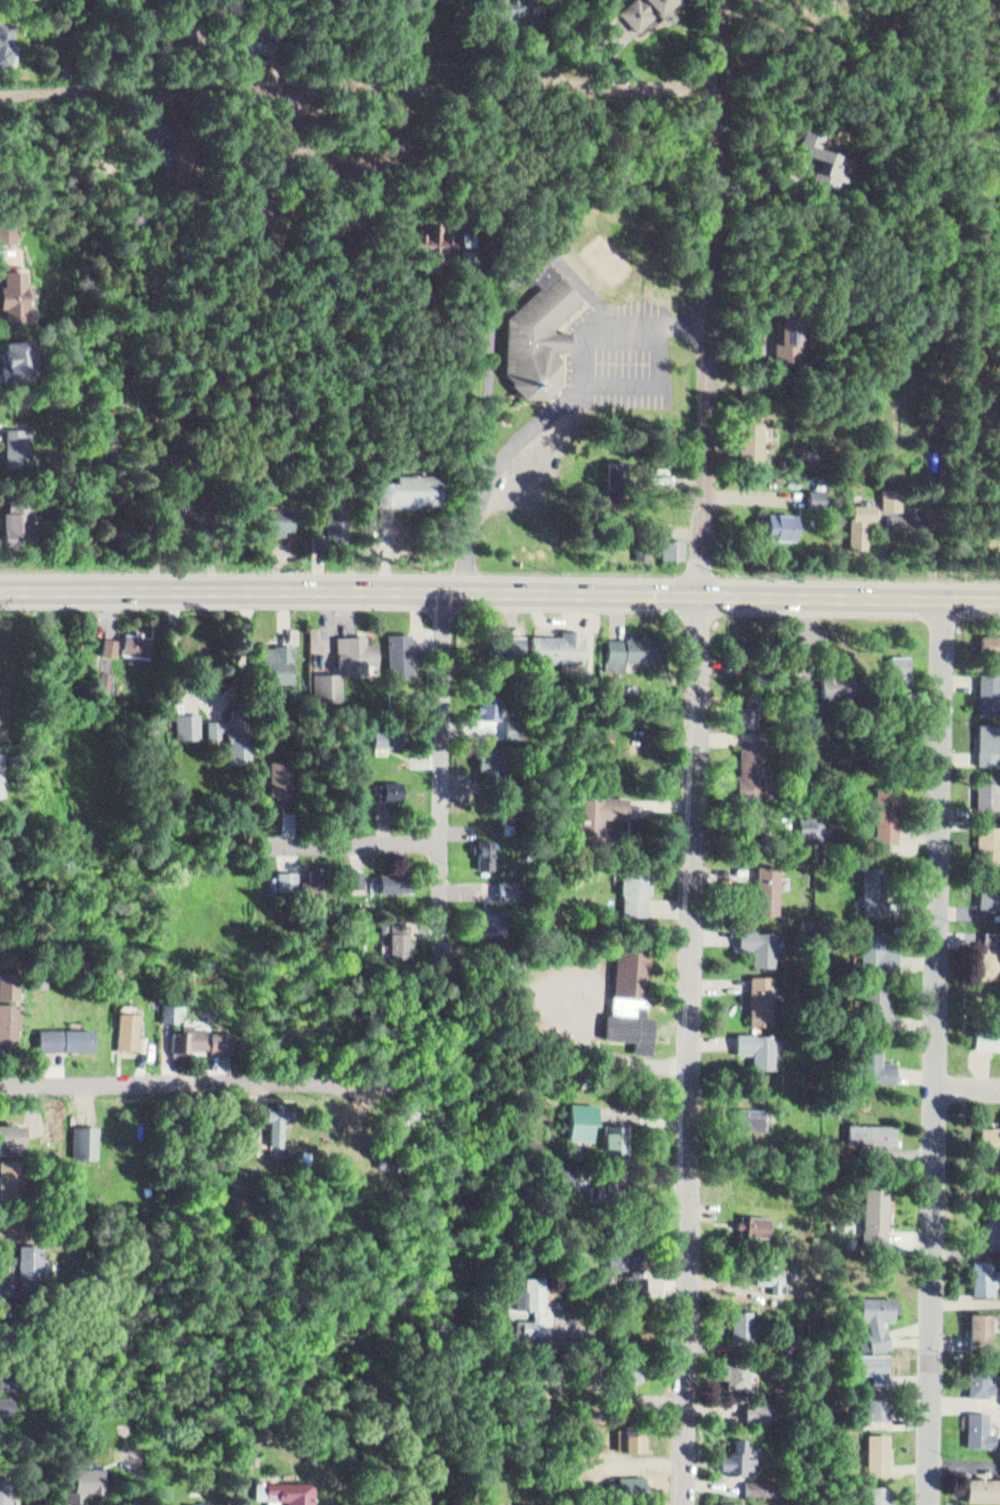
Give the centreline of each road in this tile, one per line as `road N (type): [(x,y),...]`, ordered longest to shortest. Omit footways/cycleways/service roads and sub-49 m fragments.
road 1 (residential): [(694,1504),(703,595),(732,0)]
road 2 (residential): [(935,1504),(949,599)]
road 3 (secondary): [(999,600),(446,594)]
road 4 (secondary): [(446,594),(0,590)]
road 5 (residential): [(0,90),(243,78),(283,105),(313,146),(364,178)]
road 6 (residential): [(441,973),(446,594)]
road 7 (residential): [(376,1073),(0,1078)]
road 8 (residential): [(730,69),(681,81),(549,70),(552,0)]
road 9 (residential): [(204,845),(443,841)]

